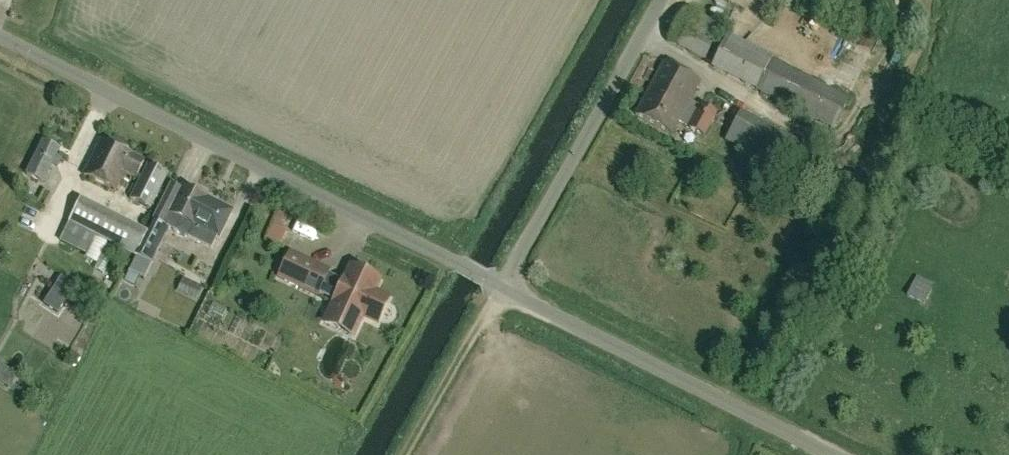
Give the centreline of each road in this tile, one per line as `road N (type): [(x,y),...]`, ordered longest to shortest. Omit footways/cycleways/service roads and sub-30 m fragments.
road 1 (unclassified): [(502,285),(0,35)]
road 2 (unclassified): [(840,454),(502,285)]
road 3 (unclassified): [(502,285),(662,0)]
road 4 (track): [(407,454),(502,285)]

